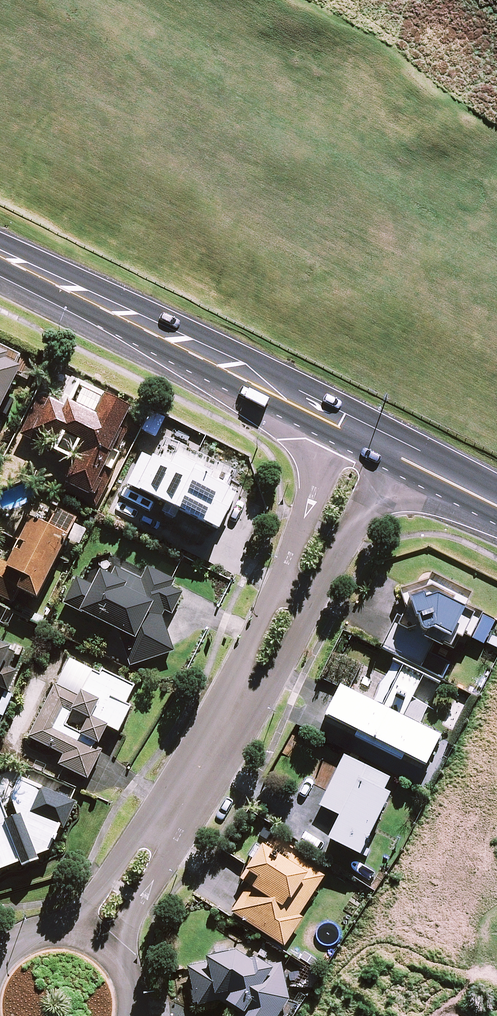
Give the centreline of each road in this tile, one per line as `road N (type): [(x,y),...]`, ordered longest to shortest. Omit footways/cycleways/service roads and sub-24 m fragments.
road 1 (secondary): [(0,254),(343,424)]
road 2 (residential): [(67,932),(130,845),(183,802)]
road 3 (residential): [(276,585),(343,424)]
road 4 (residential): [(392,448),(316,604)]
road 5 (residential): [(183,802),(116,957)]
road 6 (residential): [(316,604),(280,674),(228,719)]
road 7 (residential): [(228,719),(276,585)]

